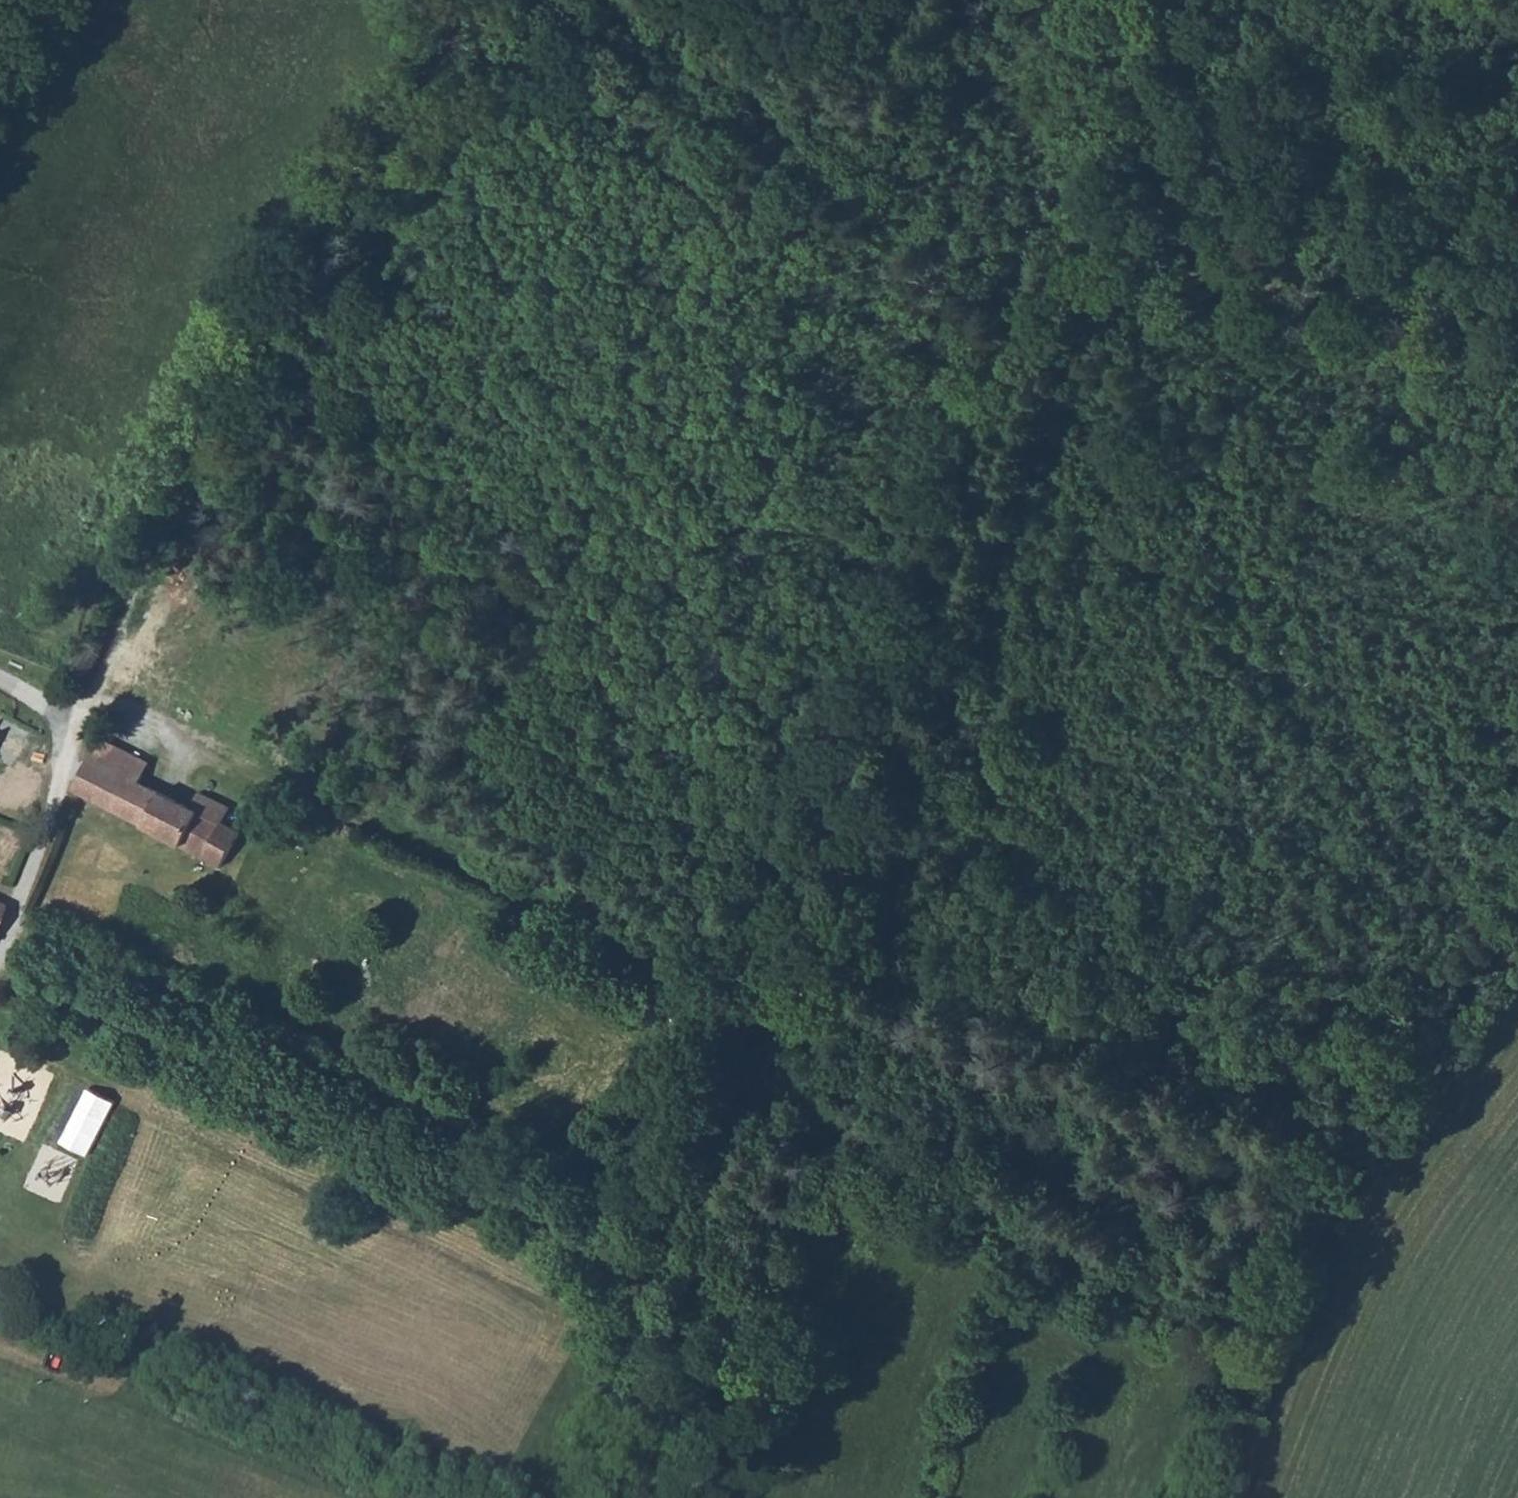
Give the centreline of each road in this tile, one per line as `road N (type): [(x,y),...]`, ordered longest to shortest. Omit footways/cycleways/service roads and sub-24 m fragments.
road 1 (track): [(0,684),(32,699),(56,722),(68,758),(0,942)]
road 2 (track): [(1212,1497),(1254,1387),(1297,1316)]

